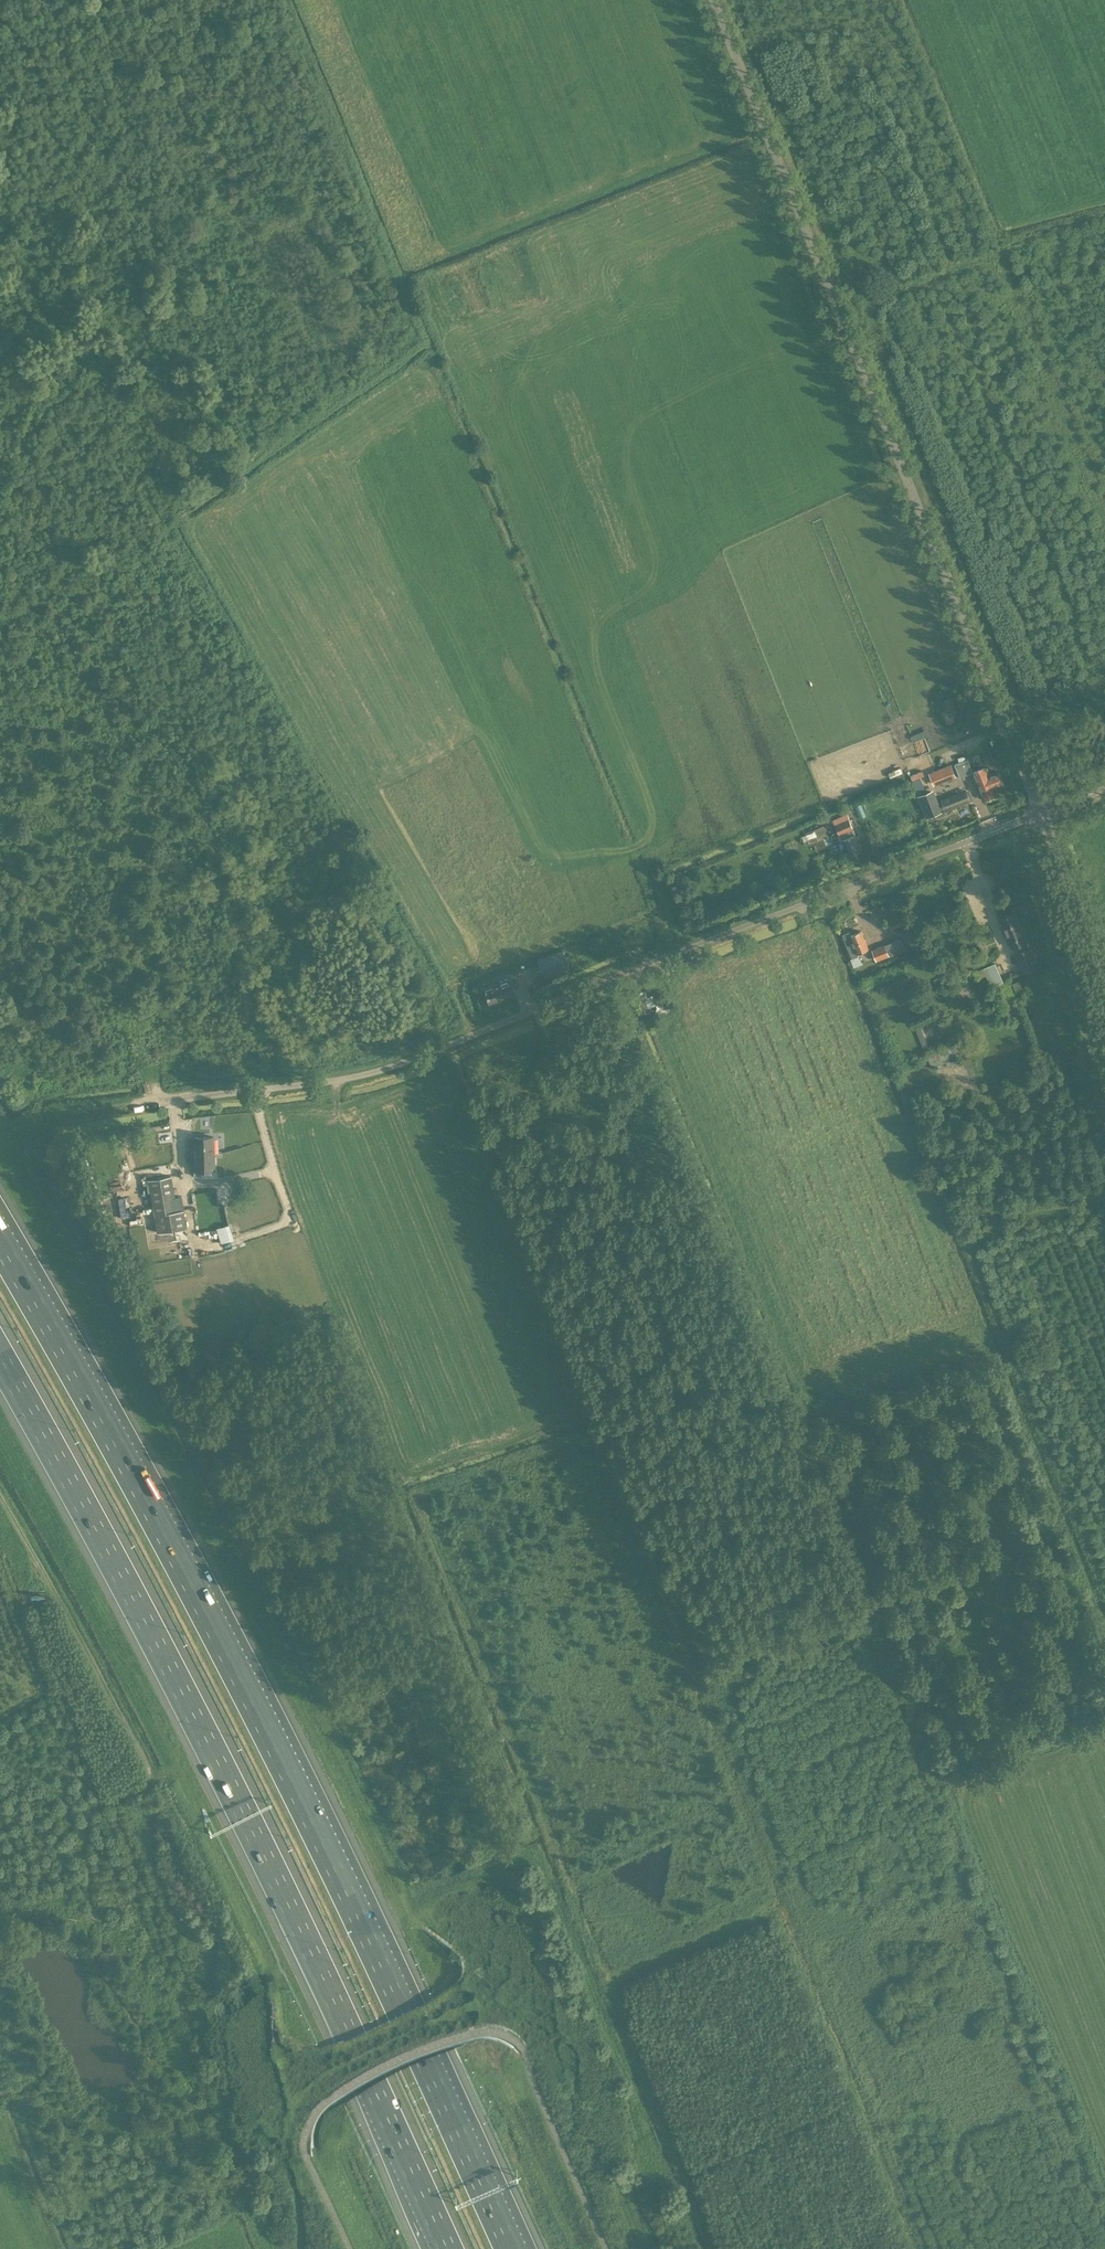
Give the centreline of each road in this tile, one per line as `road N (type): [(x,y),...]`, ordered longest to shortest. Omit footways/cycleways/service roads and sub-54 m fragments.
road 1 (motorway): [(510,2248),(333,1868),(170,1549),(0,1247)]
road 2 (motorway): [(0,1362),(284,1892),(447,2248)]
road 3 (unclassified): [(174,1104),(387,1075),(471,1048),(1044,811)]
road 4 (unclassified): [(1044,811),(718,0)]
road 5 (track): [(95,1922),(84,1840),(92,1811),(136,1792),(148,1765),(0,1496)]
road 6 (unclassified): [(1104,967),(1044,811)]

